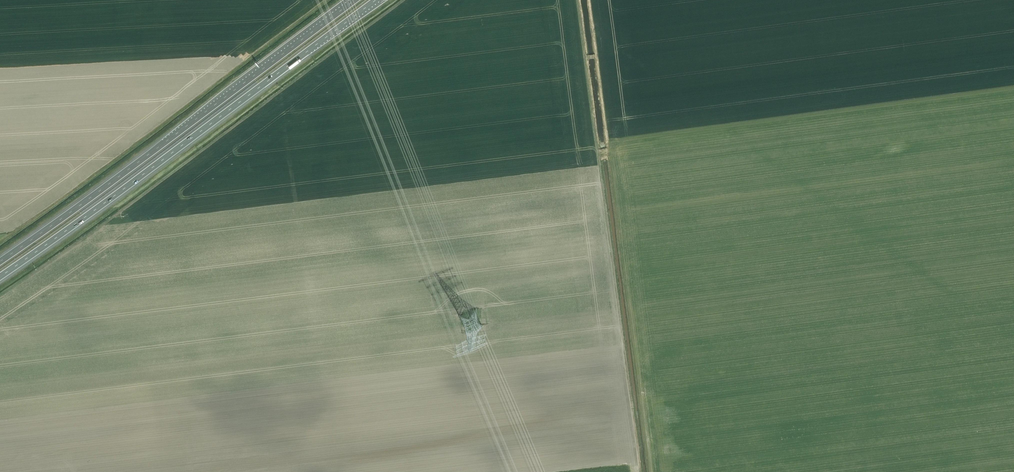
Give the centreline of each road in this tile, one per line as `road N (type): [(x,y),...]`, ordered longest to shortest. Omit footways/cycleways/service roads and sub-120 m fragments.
road 1 (motorway): [(0,277),(376,0)]
road 2 (motorway): [(355,0),(0,261)]

